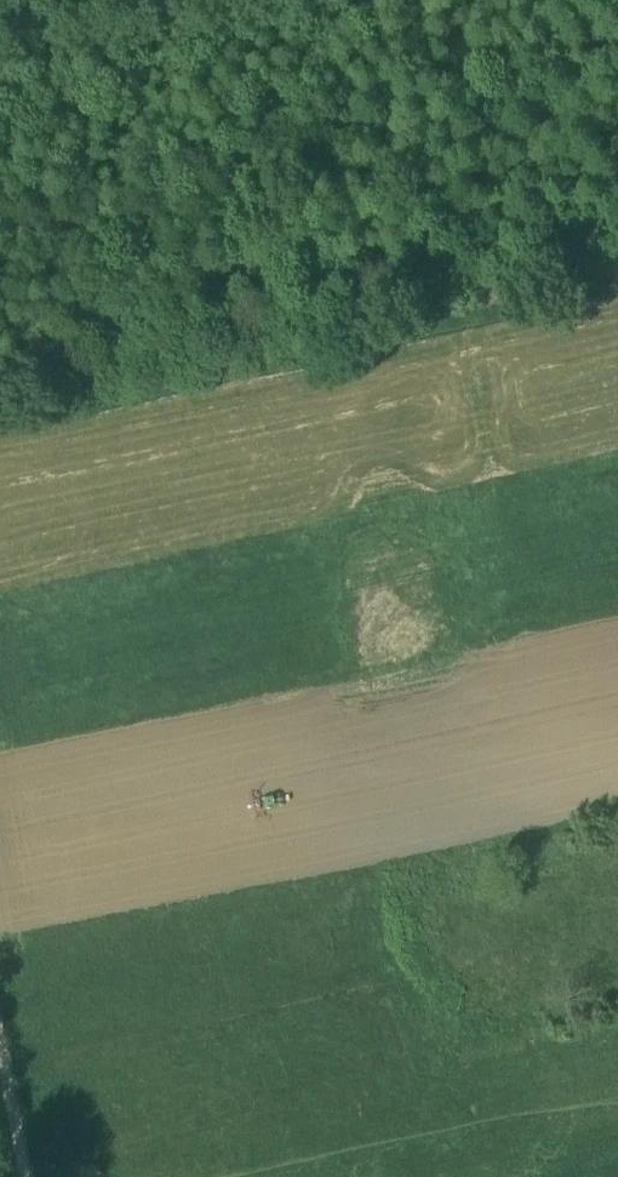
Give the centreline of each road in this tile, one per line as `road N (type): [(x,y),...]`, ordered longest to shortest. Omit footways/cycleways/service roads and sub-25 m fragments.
road 1 (track): [(28,1176),(0,1023)]

